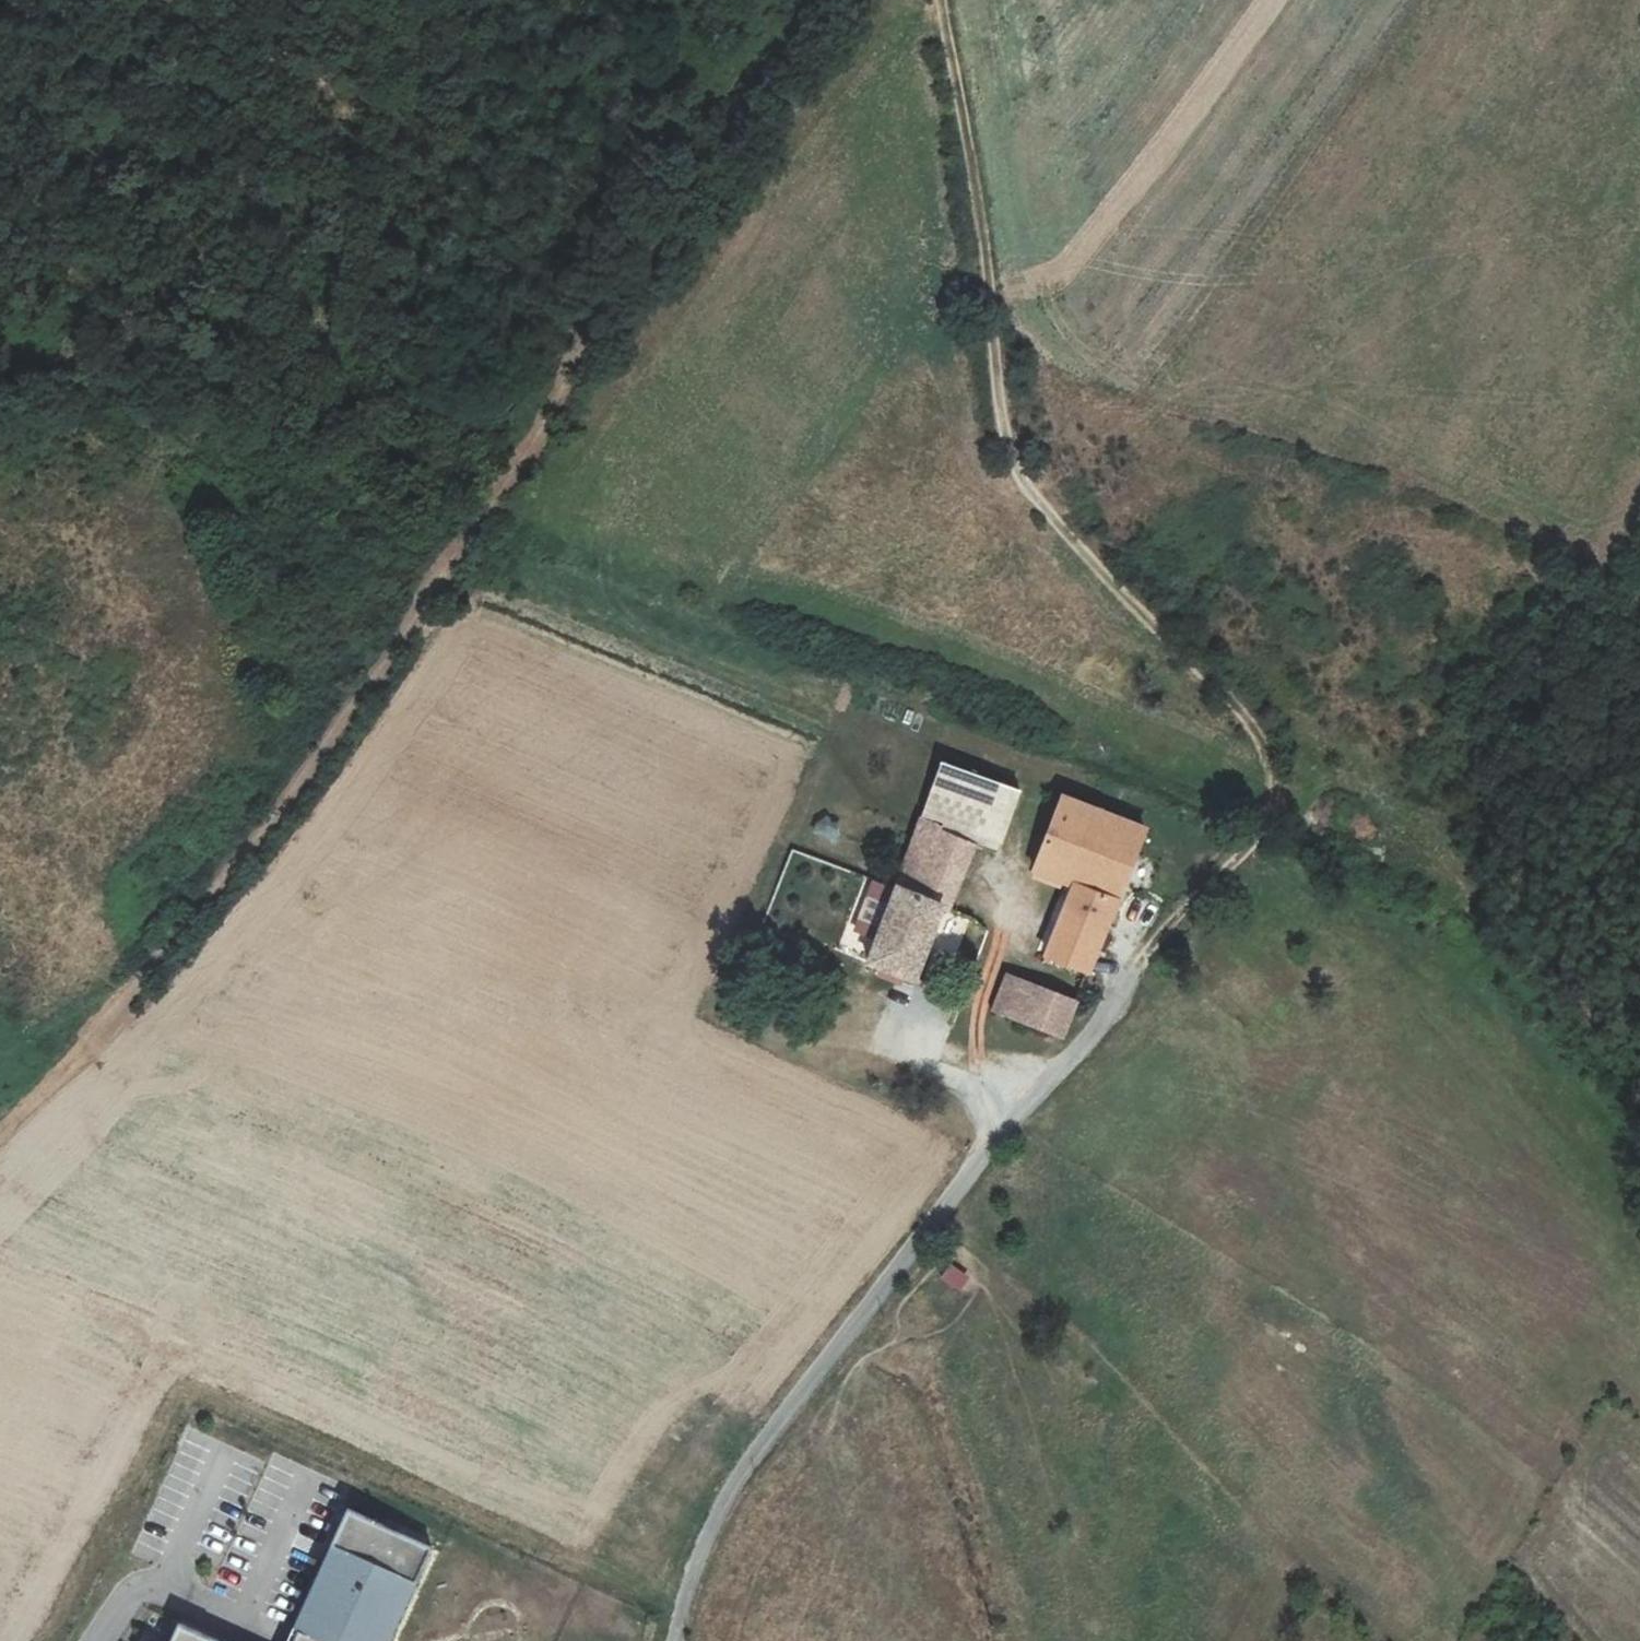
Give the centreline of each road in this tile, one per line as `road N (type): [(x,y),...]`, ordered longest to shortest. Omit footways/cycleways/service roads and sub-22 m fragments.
road 1 (track): [(1135,967),(1268,816),(1273,767),(1233,702),(1092,562),(1014,465),(941,0)]

